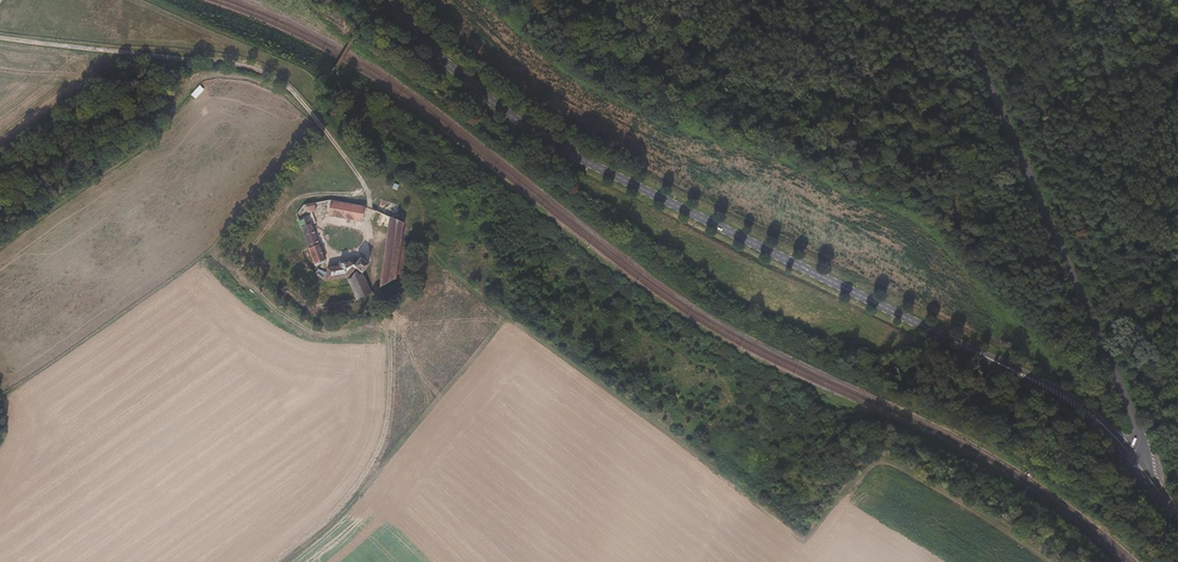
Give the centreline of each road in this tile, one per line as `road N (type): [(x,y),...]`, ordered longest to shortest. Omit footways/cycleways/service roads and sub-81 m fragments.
road 1 (tertiary): [(390,0),(489,101),(583,160),(981,354)]
road 2 (track): [(0,37),(240,65),(269,76),(302,99),(364,182),(356,195),(302,197),(285,215)]
road 3 (residential): [(1133,453),(1137,423),(955,0)]
road 4 (tertiary): [(1133,453),(1085,406),(981,354)]
road 5 (tertiary): [(981,354),(1085,418),(1125,460)]
road 6 (track): [(362,192),(370,208),(359,255),(333,258),(320,231)]

